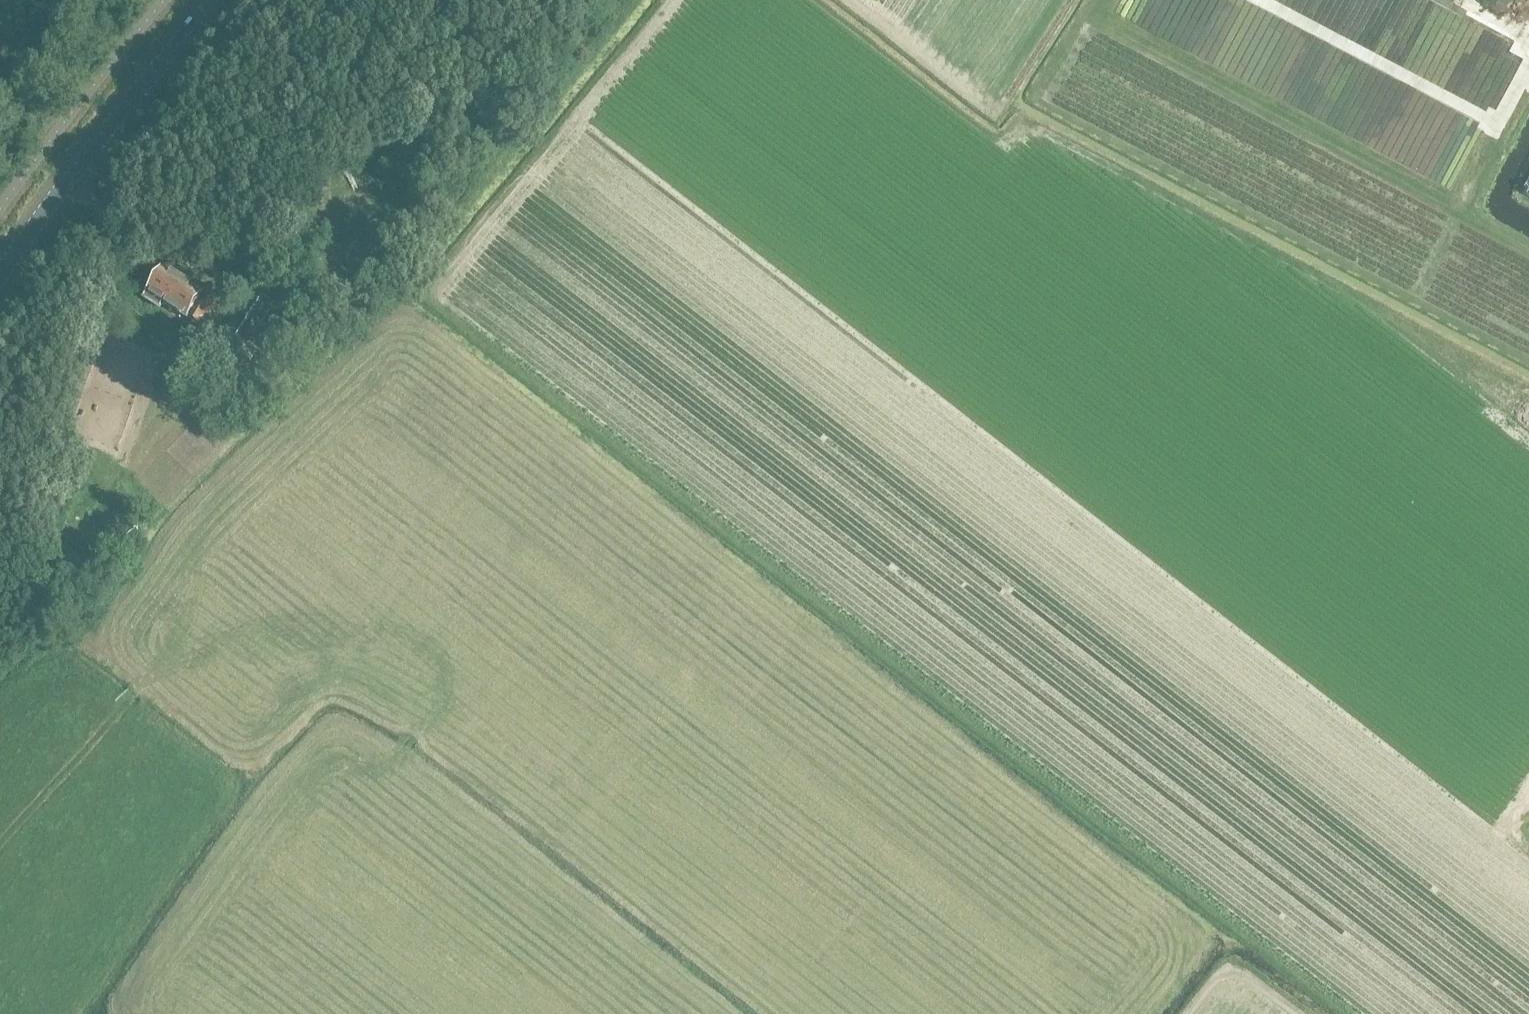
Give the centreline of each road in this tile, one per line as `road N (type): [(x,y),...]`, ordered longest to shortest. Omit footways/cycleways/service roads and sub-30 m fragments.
road 1 (tertiary): [(0,277),(216,0)]
road 2 (track): [(1528,74),(1498,127),(1260,0)]

